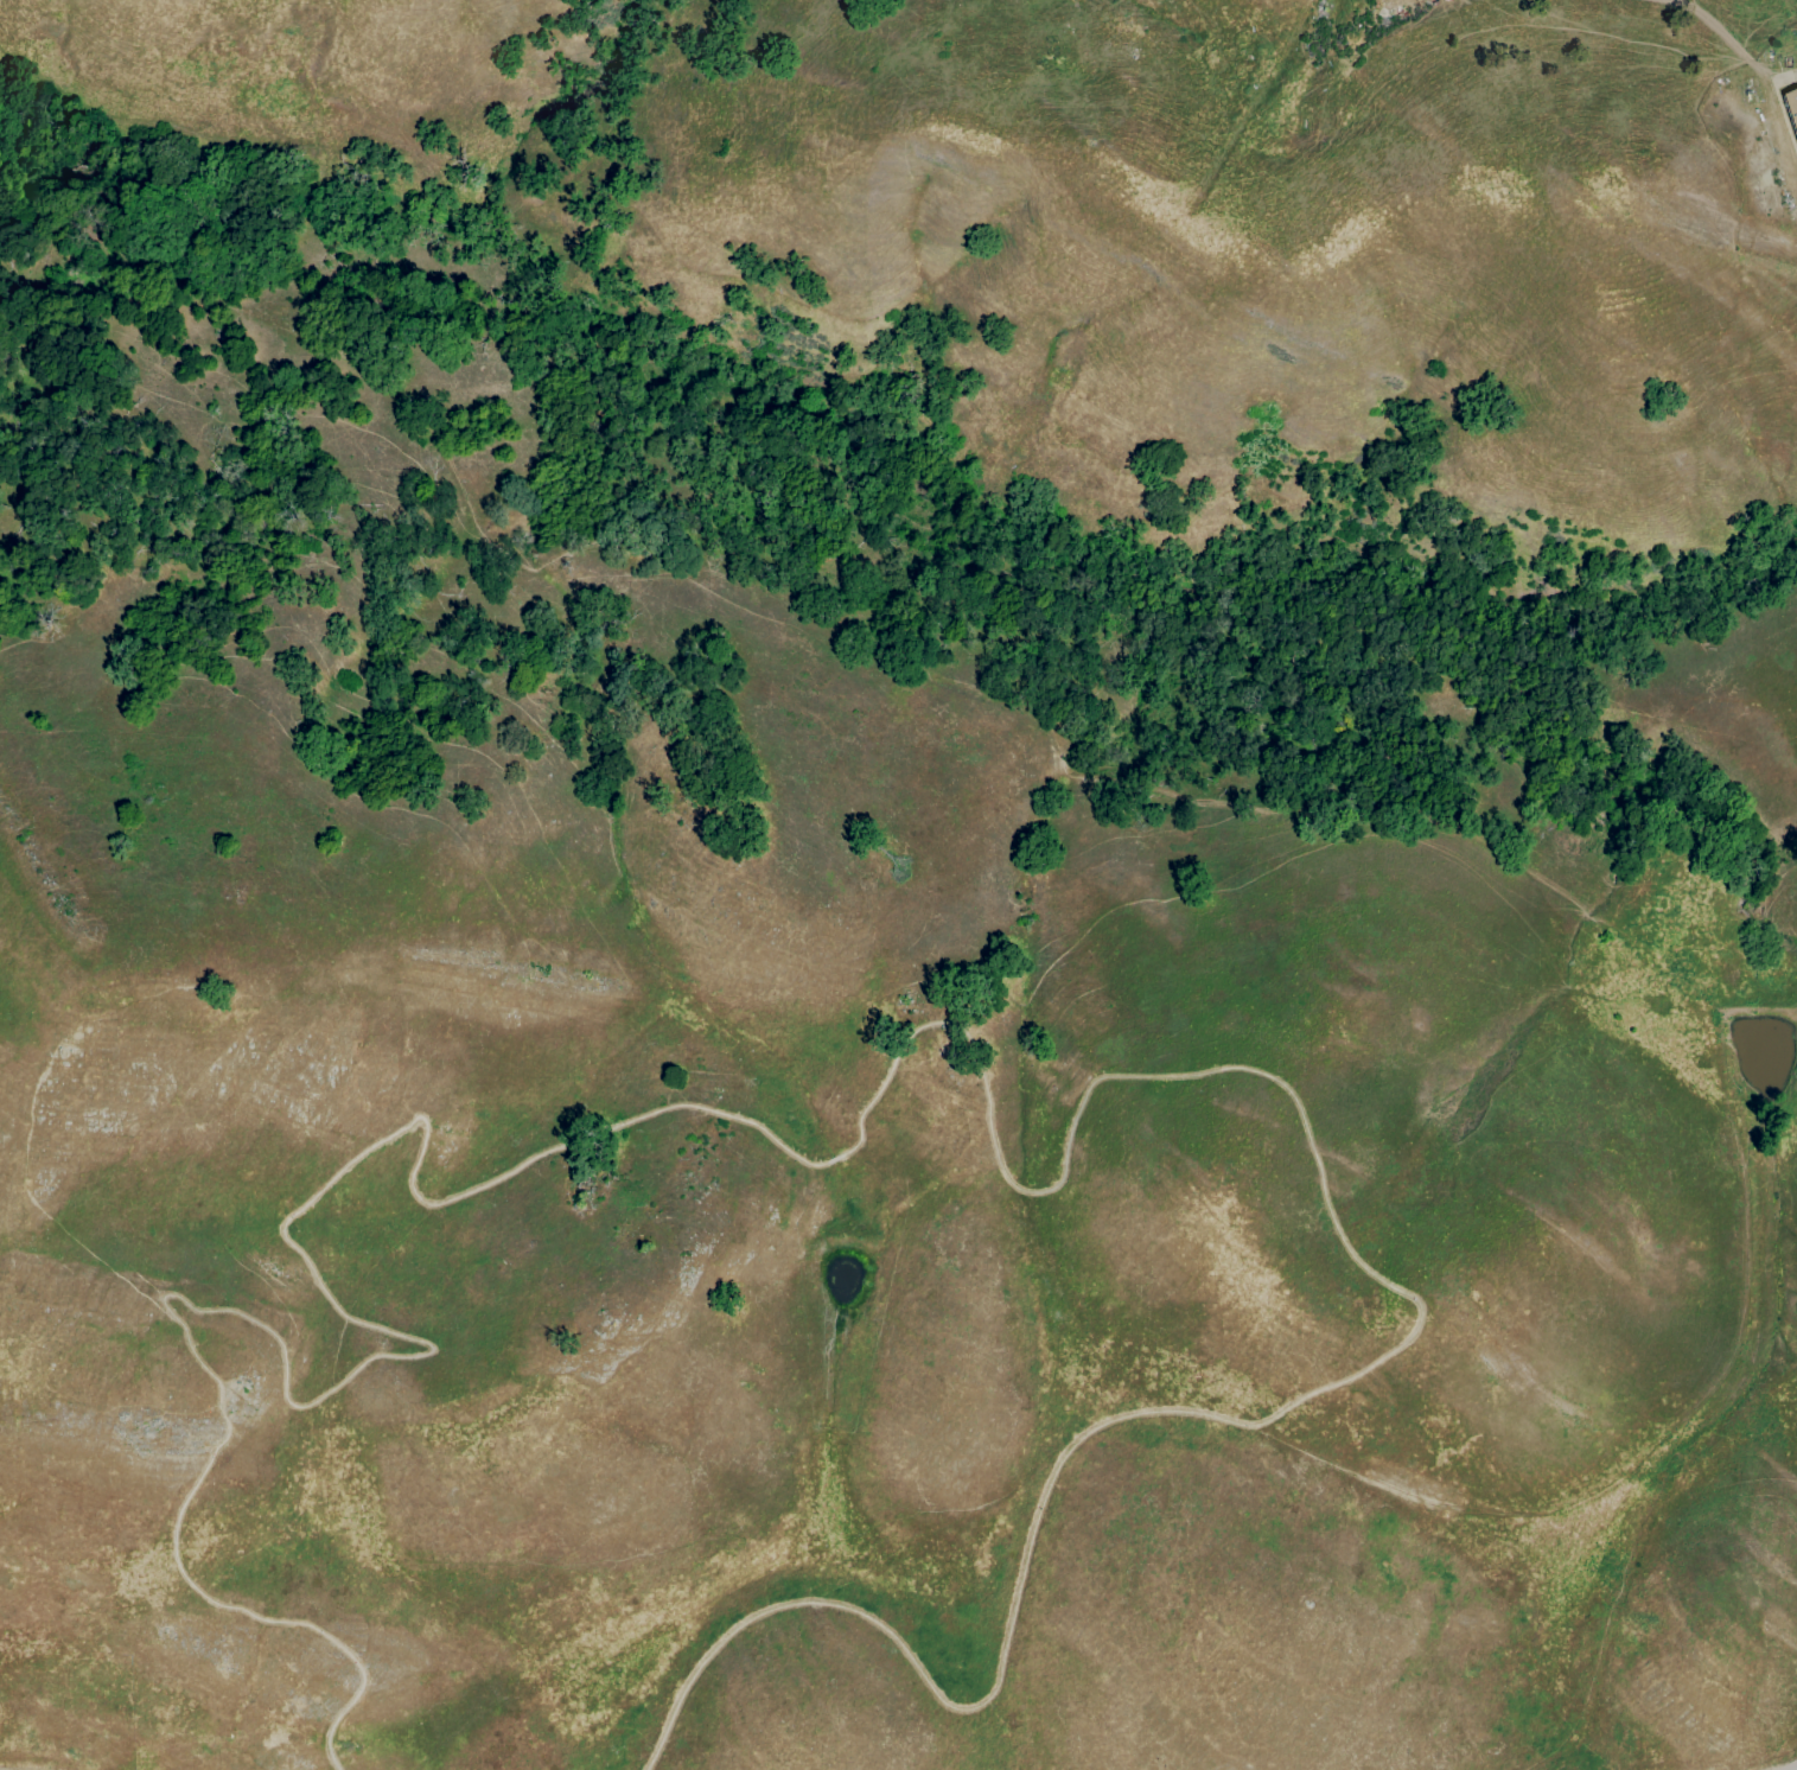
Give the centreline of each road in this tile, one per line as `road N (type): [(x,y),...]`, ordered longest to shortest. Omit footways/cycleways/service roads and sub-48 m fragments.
road 1 (track): [(1725,1015),(1617,930),(1419,811),(1243,807),(1063,773),(1026,699),(773,622),(678,575),(571,578),(511,559),(460,499),(446,458)]
road 2 (track): [(1236,1419),(1187,1408),(1140,1411),(1095,1424),(1056,1458),(992,1696),(960,1713),(874,1618),(845,1606),(777,1606),(740,1621),(696,1667),(645,1769)]
road 3 (track): [(1236,1419),(1438,1498),(1551,1510),(1645,1460),(1713,1394),(1742,1317),(1740,1165),(1725,1015)]

